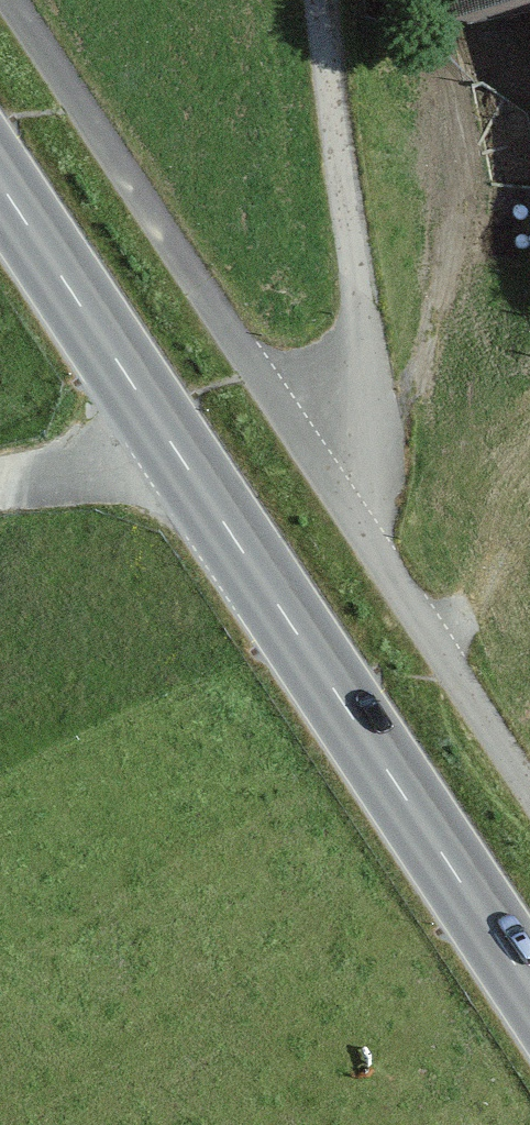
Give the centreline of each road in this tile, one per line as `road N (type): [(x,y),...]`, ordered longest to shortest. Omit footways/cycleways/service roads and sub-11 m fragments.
road 1 (tertiary): [(529,987),(0,181)]
road 2 (unclassified): [(529,774),(24,0)]
road 3 (track): [(367,437),(427,377),(471,217),(447,61)]
road 4 (track): [(171,440),(110,464),(0,478)]
road 5 (track): [(433,628),(514,549),(529,512)]

